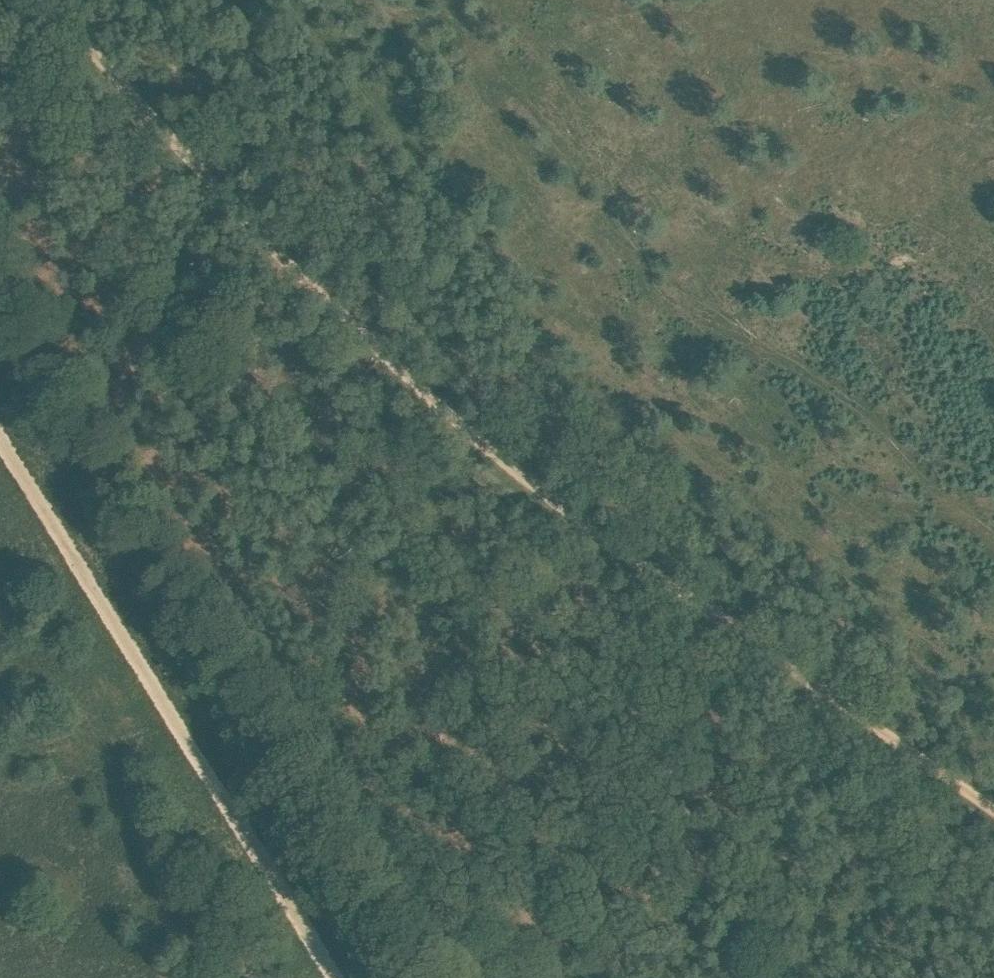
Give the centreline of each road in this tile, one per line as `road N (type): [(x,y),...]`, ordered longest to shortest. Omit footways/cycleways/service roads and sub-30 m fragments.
road 1 (track): [(47,0),(280,257),(472,435),(993,808)]
road 2 (track): [(336,977),(0,439)]

